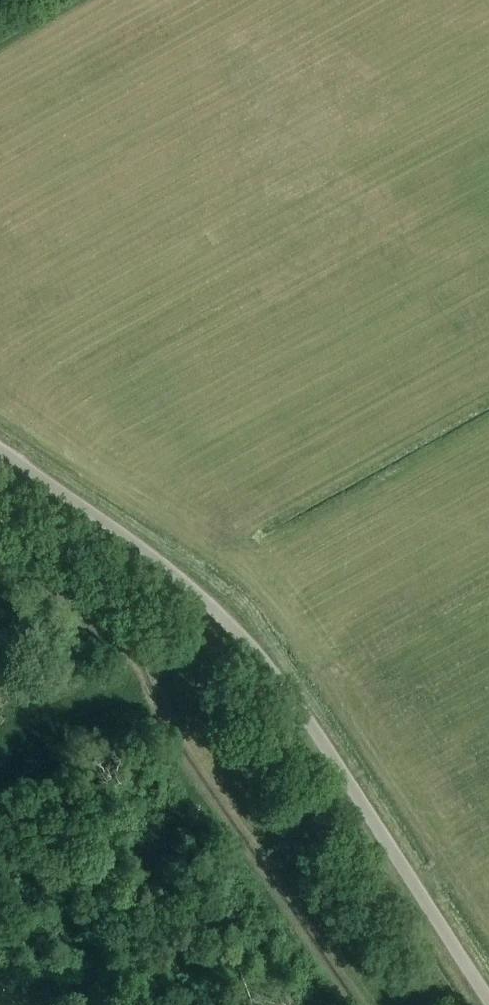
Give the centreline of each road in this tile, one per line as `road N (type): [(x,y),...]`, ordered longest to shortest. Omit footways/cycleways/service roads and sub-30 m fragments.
road 1 (track): [(488,998),(264,658),(167,567),(0,449)]

